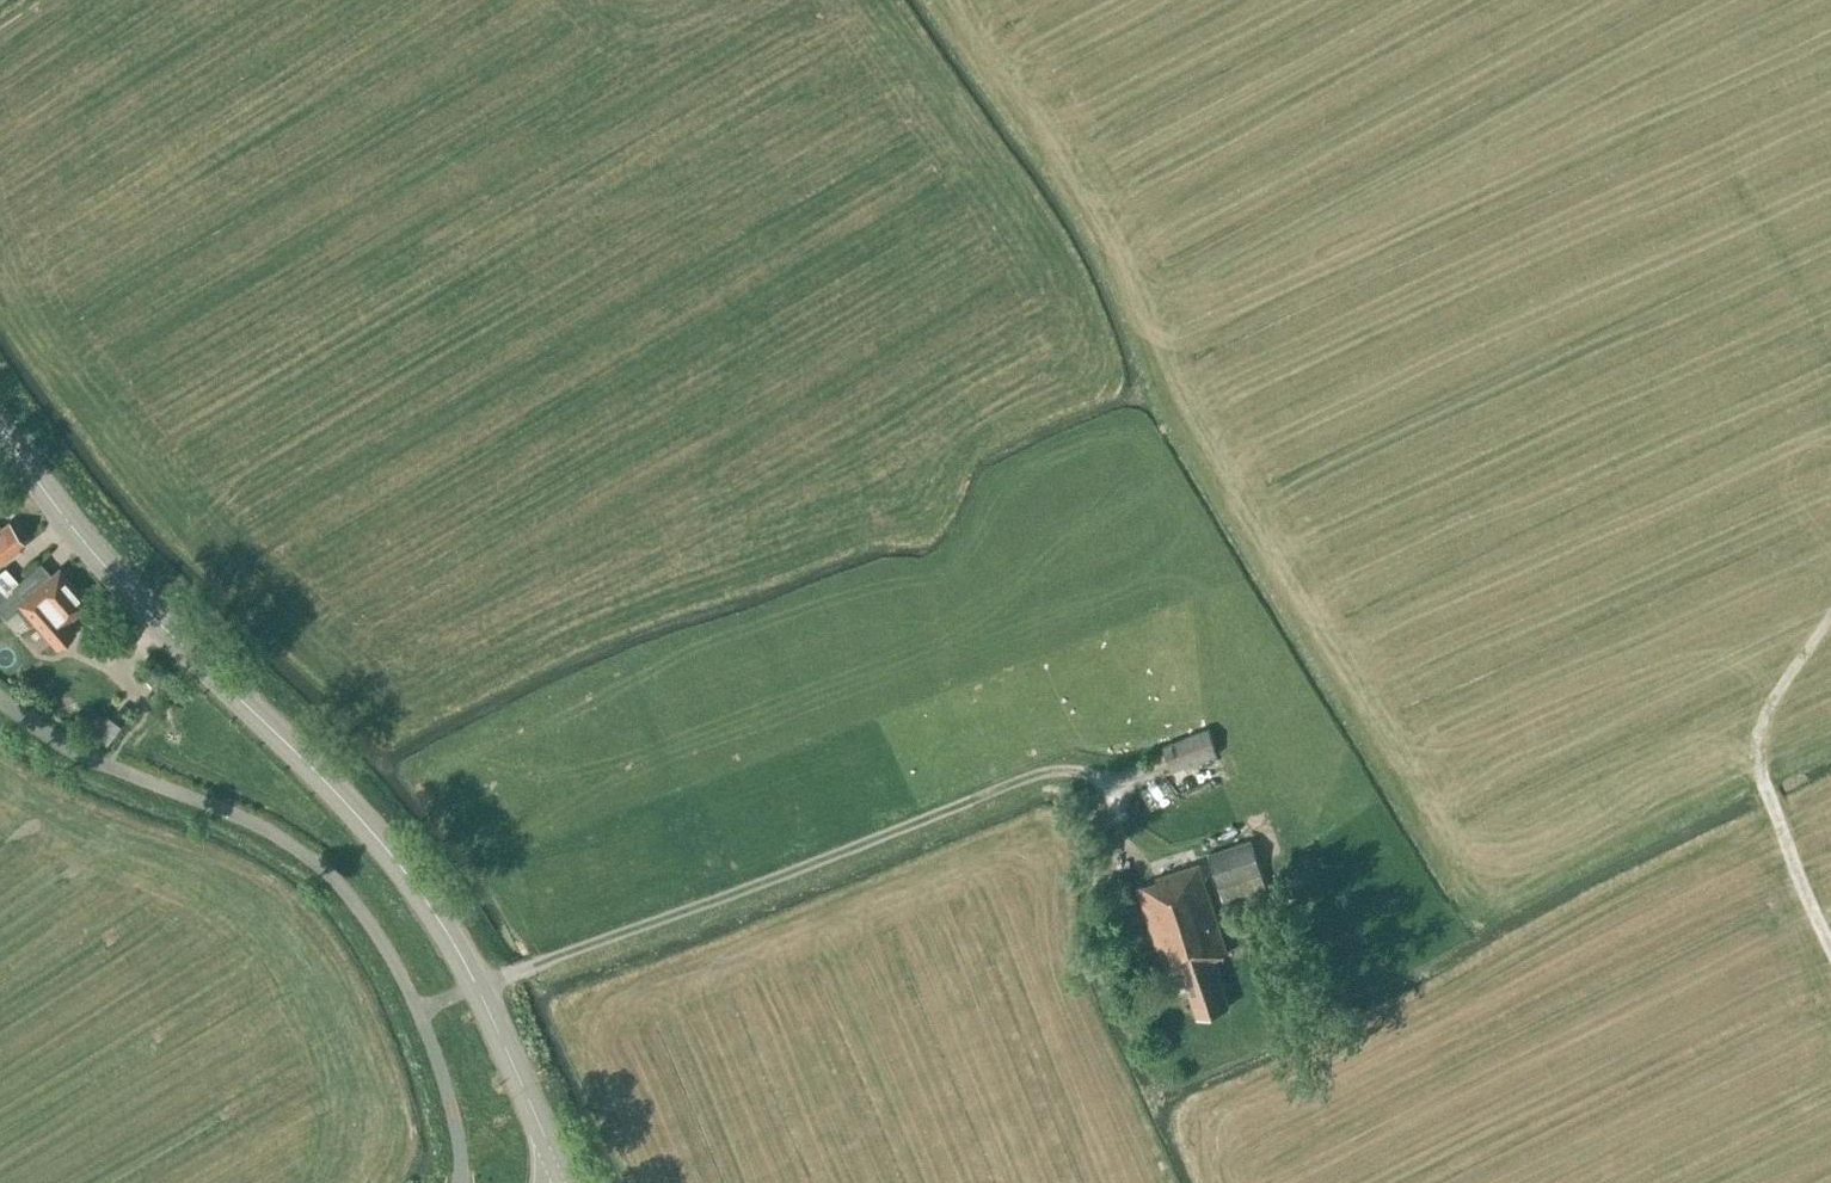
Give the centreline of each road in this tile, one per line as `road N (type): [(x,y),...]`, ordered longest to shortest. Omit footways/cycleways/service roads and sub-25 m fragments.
road 1 (secondary): [(564,1182),(477,986),(432,908),(320,774),(149,613),(65,518),(0,427)]

